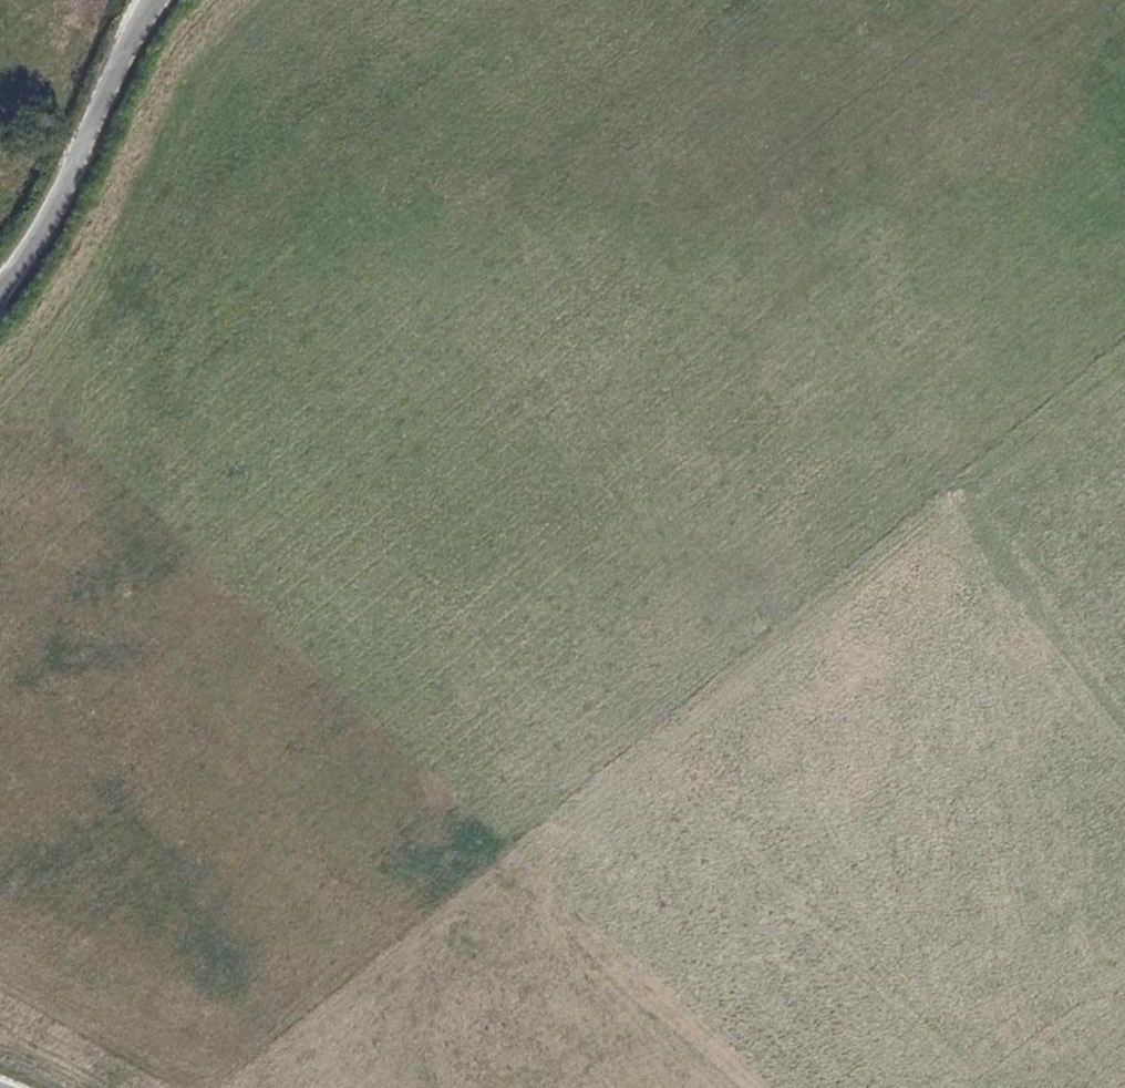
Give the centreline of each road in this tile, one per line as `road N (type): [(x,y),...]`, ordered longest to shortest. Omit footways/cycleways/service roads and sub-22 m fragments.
road 1 (unclassified): [(160,0),(120,66),(88,153),(40,239),(0,286)]

